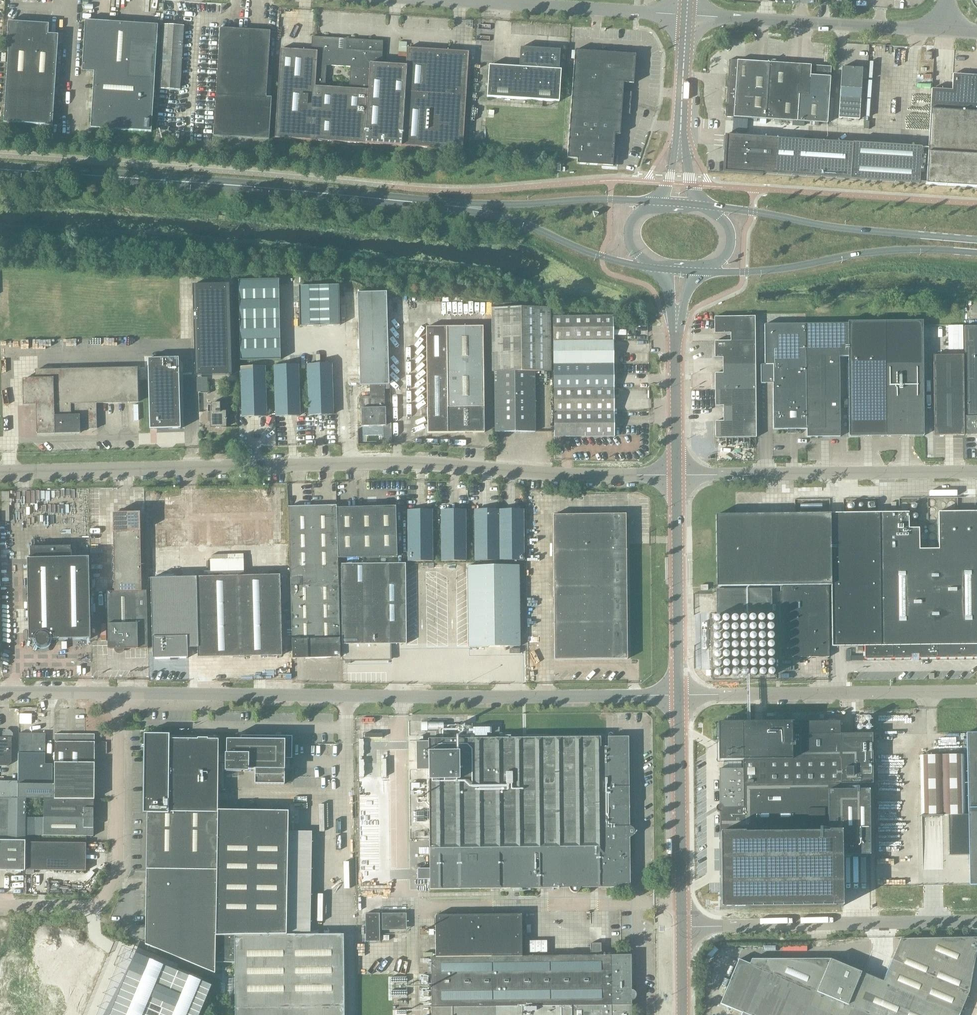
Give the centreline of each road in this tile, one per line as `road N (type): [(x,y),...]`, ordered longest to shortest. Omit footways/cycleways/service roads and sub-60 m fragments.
road 1 (unclassified): [(677,475),(0,472)]
road 2 (unclassified): [(115,691),(679,696)]
road 3 (primary): [(0,170),(464,207)]
road 4 (unclassified): [(0,905),(84,905),(114,882),(115,691)]
road 5 (unclassified): [(976,472),(677,475)]
road 6 (unclassified): [(679,696),(976,692)]
road 7 (unclassified): [(682,928),(976,923)]
road 8 (primary): [(704,271),(907,251),(976,254)]
road 9 (primary): [(976,241),(838,229),(707,206)]
road 10 (unclassified): [(949,30),(687,15)]
road 11 (unclassified): [(687,15),(442,0)]
road 12 (tertiary): [(682,928),(679,696)]
road 13 (tertiary): [(679,696),(677,475)]
road 14 (primary): [(464,207),(602,258),(655,268)]
road 15 (primary): [(657,202),(464,207)]
road 16 (tertiary): [(677,475),(676,315)]
road 17 (unclassified): [(681,137),(687,15)]

